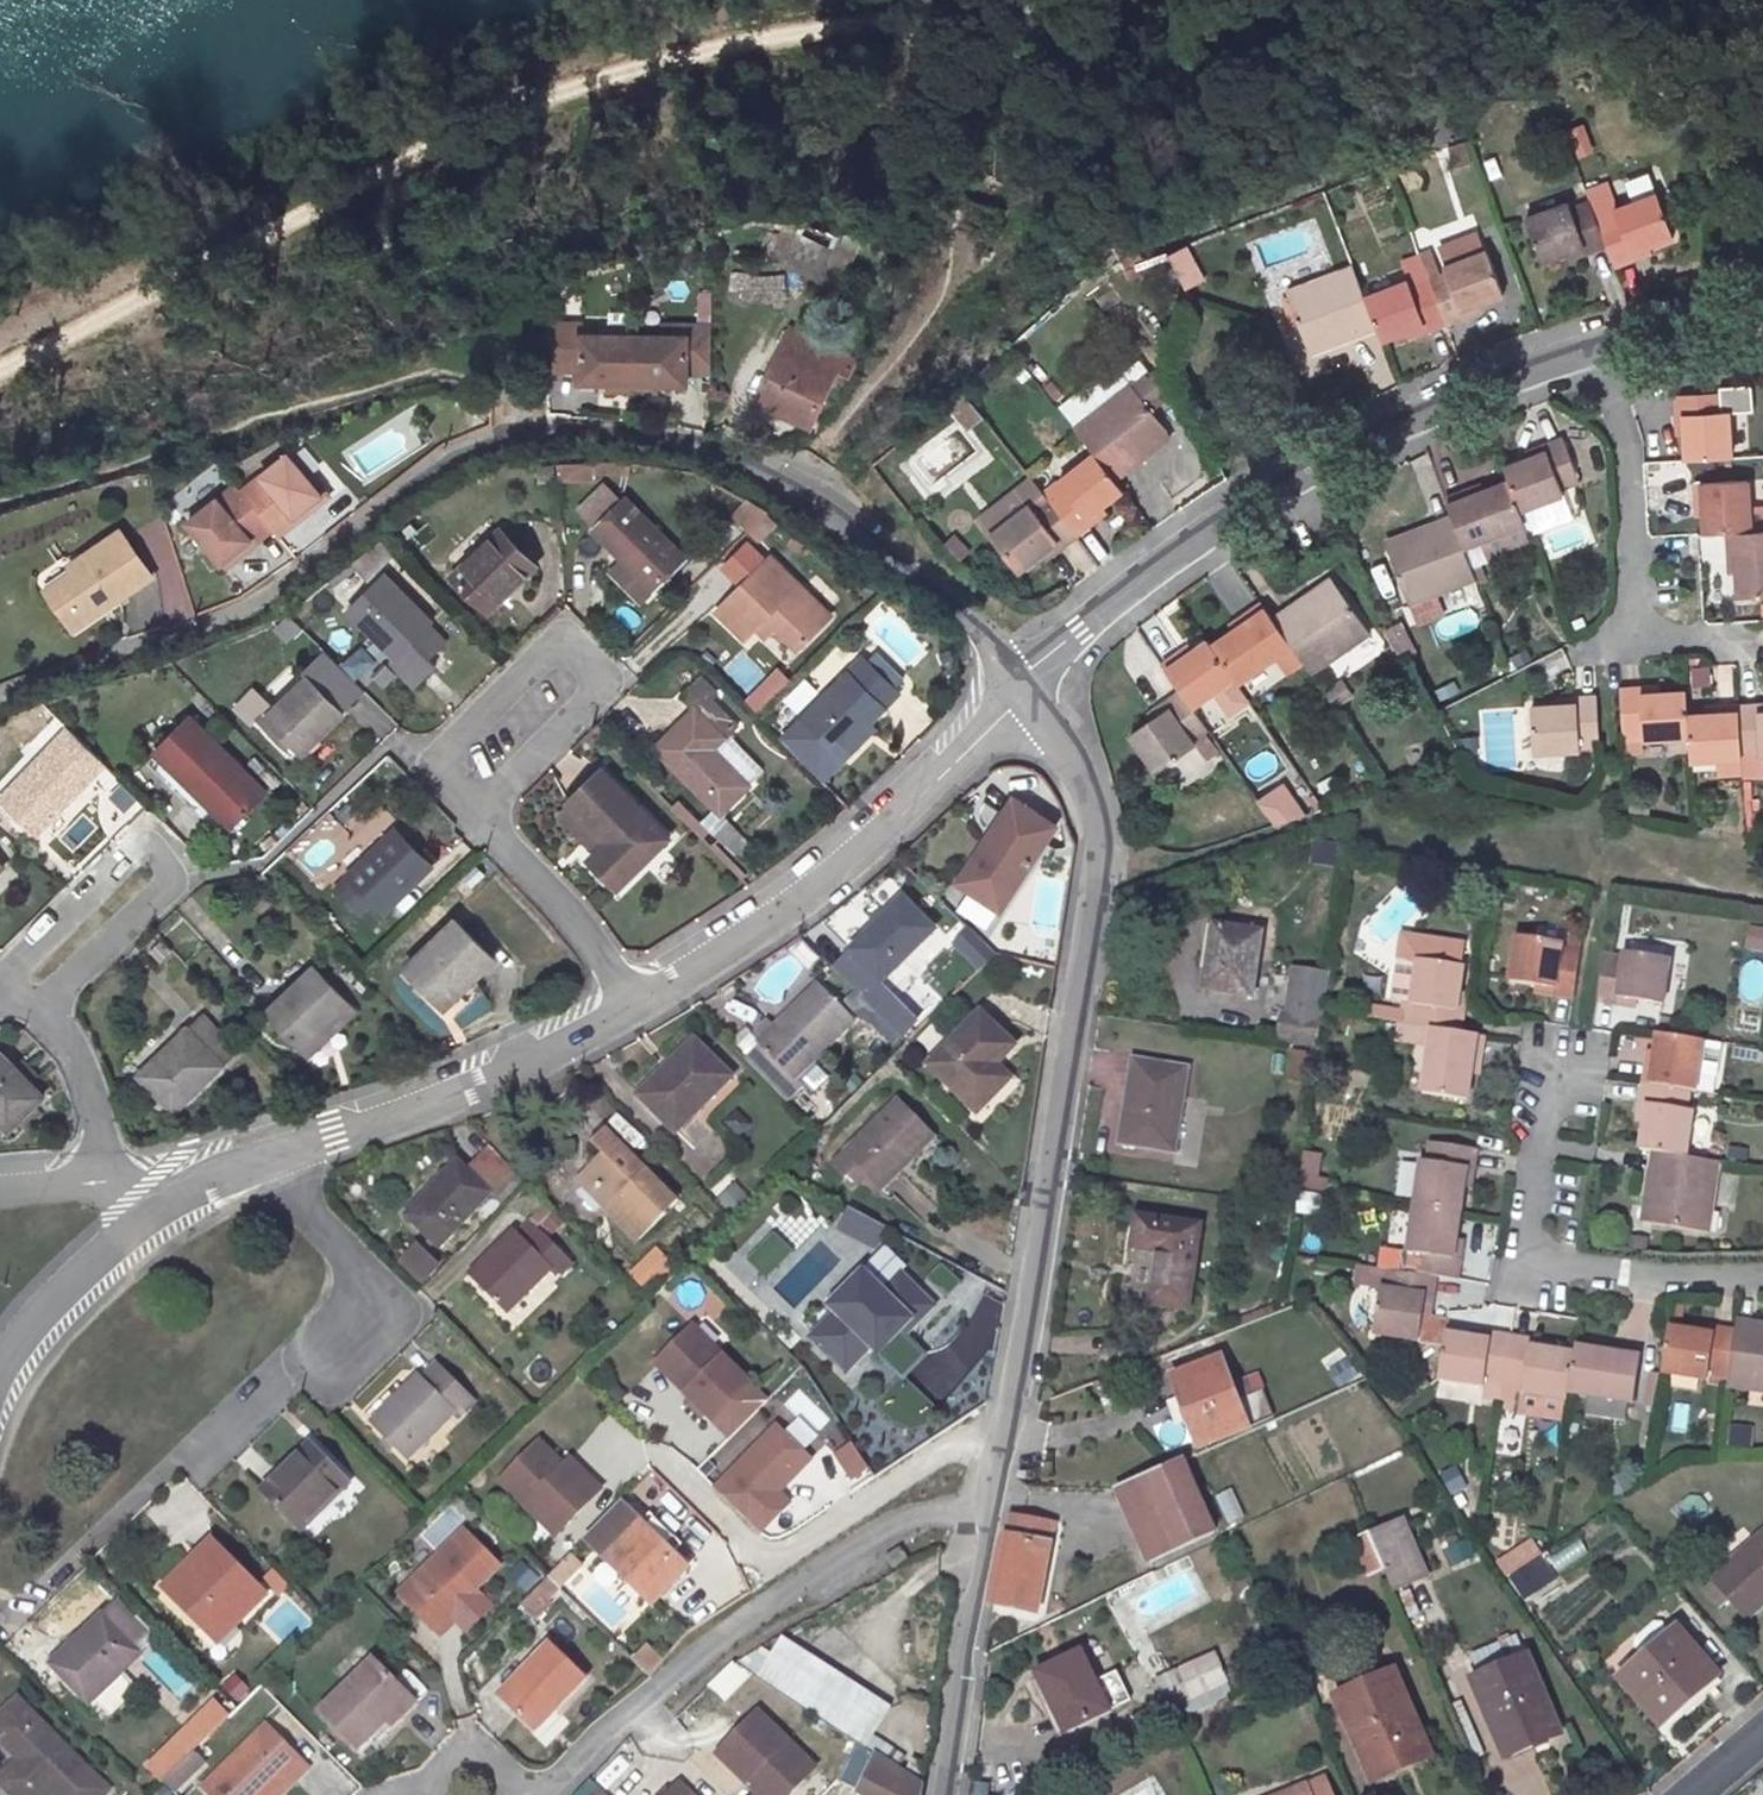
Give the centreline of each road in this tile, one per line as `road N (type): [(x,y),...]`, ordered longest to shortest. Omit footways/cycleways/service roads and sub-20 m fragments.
road 1 (residential): [(1017,689),(917,576),(749,471),(651,440),(526,433),(428,478),(284,598),(0,705)]
road 2 (residential): [(987,1524),(1093,890),(1090,809),(1053,730),(1017,689)]
road 3 (residential): [(1017,689),(1240,508),(1472,382),(1605,346)]
road 4 (residential): [(280,1151),(298,1202),(342,1252),(347,1285),(17,1614),(0,1614)]
road 5 (residential): [(987,1524),(941,1515),(893,1524),(673,1669),(538,1794)]
road 6 (residential): [(635,1001),(845,858),(1017,689)]
road 7 (residential): [(1554,1040),(1523,1268),(1762,1269)]
road 8 (residential): [(0,983),(130,856),(150,849),(164,858),(171,871),(164,887),(35,1017)]
road 9 (residential): [(1605,346),(1628,447),(1641,639),(1740,635)]
road 10 (residential): [(280,1151),(475,1087),(635,1001)]
road 11 (residential): [(0,1387),(60,1292),(215,1172)]
road 12 (residential): [(473,816),(446,788),(446,759),(541,660),(559,653),(586,665),(587,702)]
road 13 (residential): [(944,1794),(987,1524)]
road 14 (residential): [(635,1001),(473,816)]
road 15 (residential): [(106,1183),(82,1064),(35,1017)]
road 16 (residential): [(1605,346),(1762,308)]
road 17 (residential): [(587,702),(473,816)]
road 18 (residential): [(408,1794),(447,1758),(477,1749),(518,1794)]

